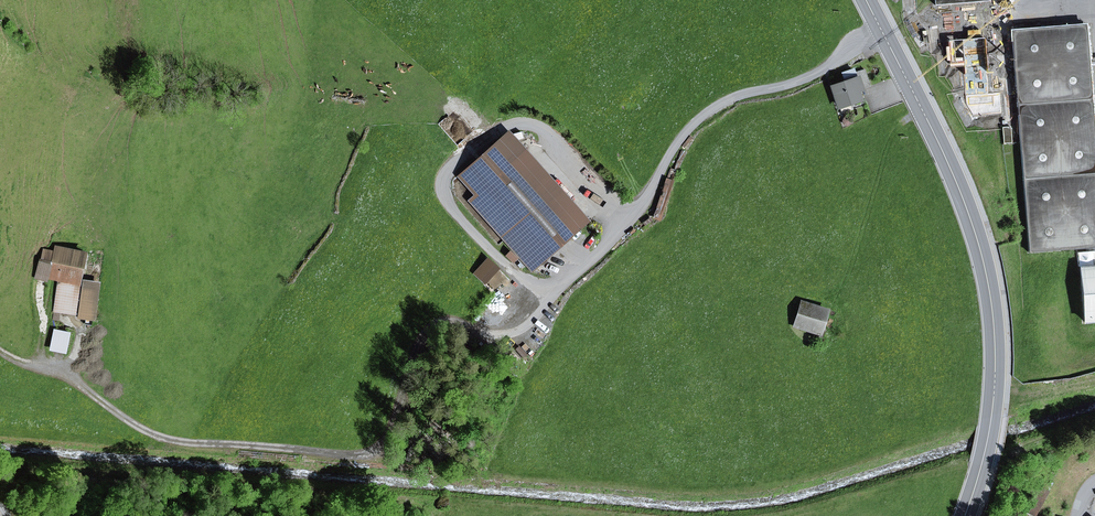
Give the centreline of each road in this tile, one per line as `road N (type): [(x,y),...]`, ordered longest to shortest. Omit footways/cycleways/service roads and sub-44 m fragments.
road 1 (primary): [(867,0),(963,197),(987,275),(992,421),(965,515)]

